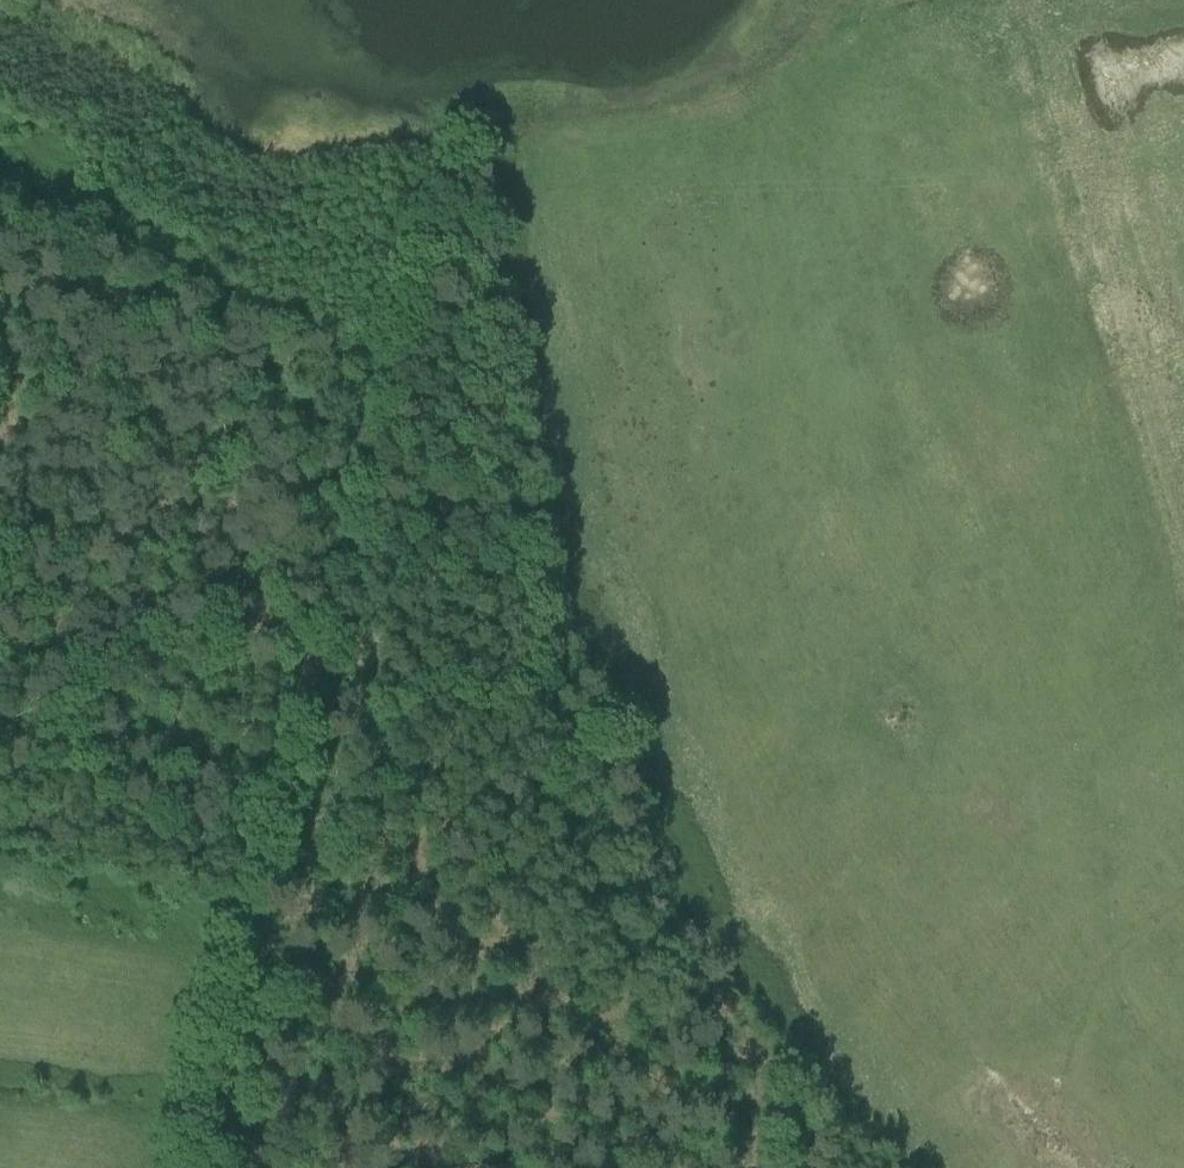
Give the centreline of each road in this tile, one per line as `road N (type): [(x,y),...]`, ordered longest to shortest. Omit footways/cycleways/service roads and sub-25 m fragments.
road 1 (track): [(378,371),(154,1167)]

